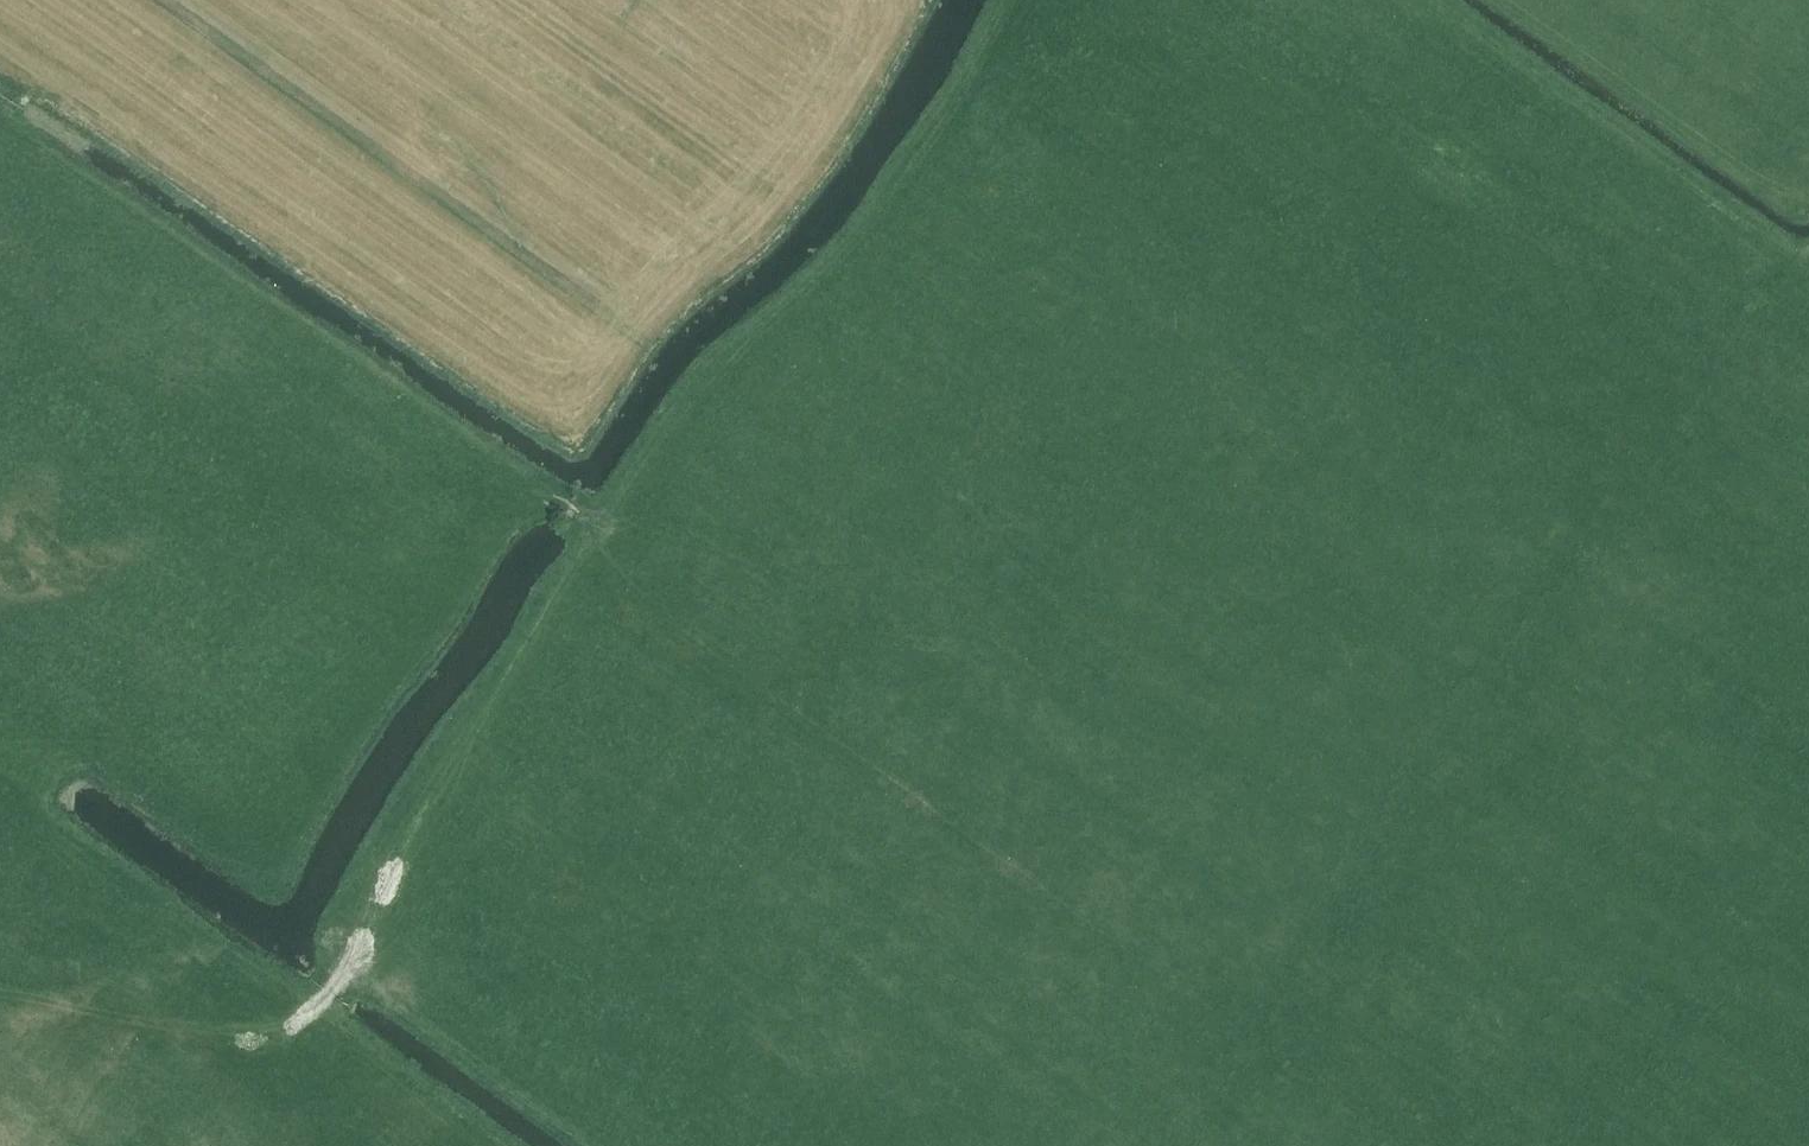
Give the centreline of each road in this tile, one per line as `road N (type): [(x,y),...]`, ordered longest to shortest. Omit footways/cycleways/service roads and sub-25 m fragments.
road 1 (track): [(630,534),(322,1007),(279,1037),(0,998)]
road 2 (track): [(1035,0),(886,248),(630,534),(529,490)]

